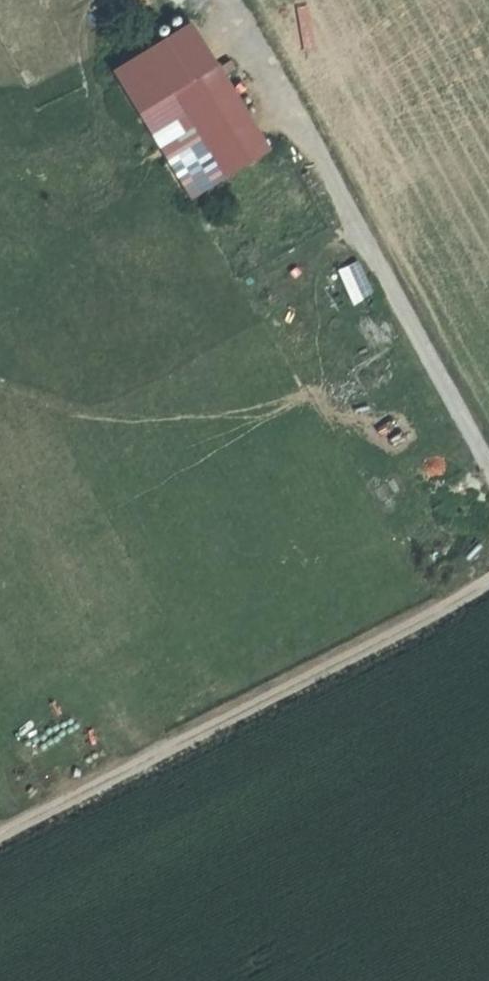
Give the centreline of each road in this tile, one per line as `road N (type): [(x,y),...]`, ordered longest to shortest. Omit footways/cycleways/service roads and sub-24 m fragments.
road 1 (track): [(488,584),(0,841)]
road 2 (track): [(488,466),(218,0)]

